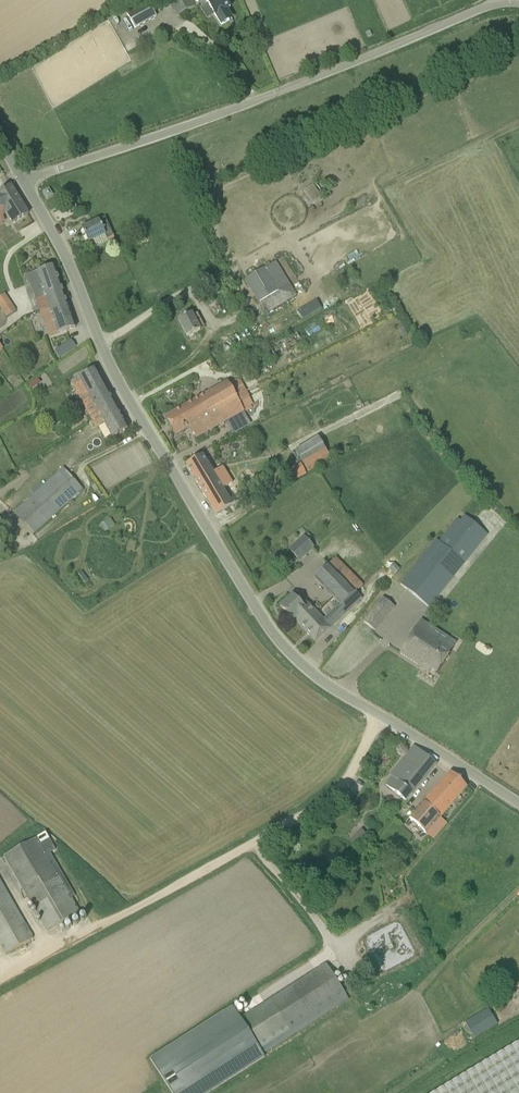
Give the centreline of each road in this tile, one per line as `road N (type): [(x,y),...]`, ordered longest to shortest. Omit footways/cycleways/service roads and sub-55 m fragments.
road 1 (unclassified): [(518,805),(326,686),(267,628),(135,413),(72,268),(25,183)]
road 2 (unclassified): [(25,183),(493,6),(518,4)]
road 3 (track): [(380,716),(343,789),(311,813),(0,985)]

